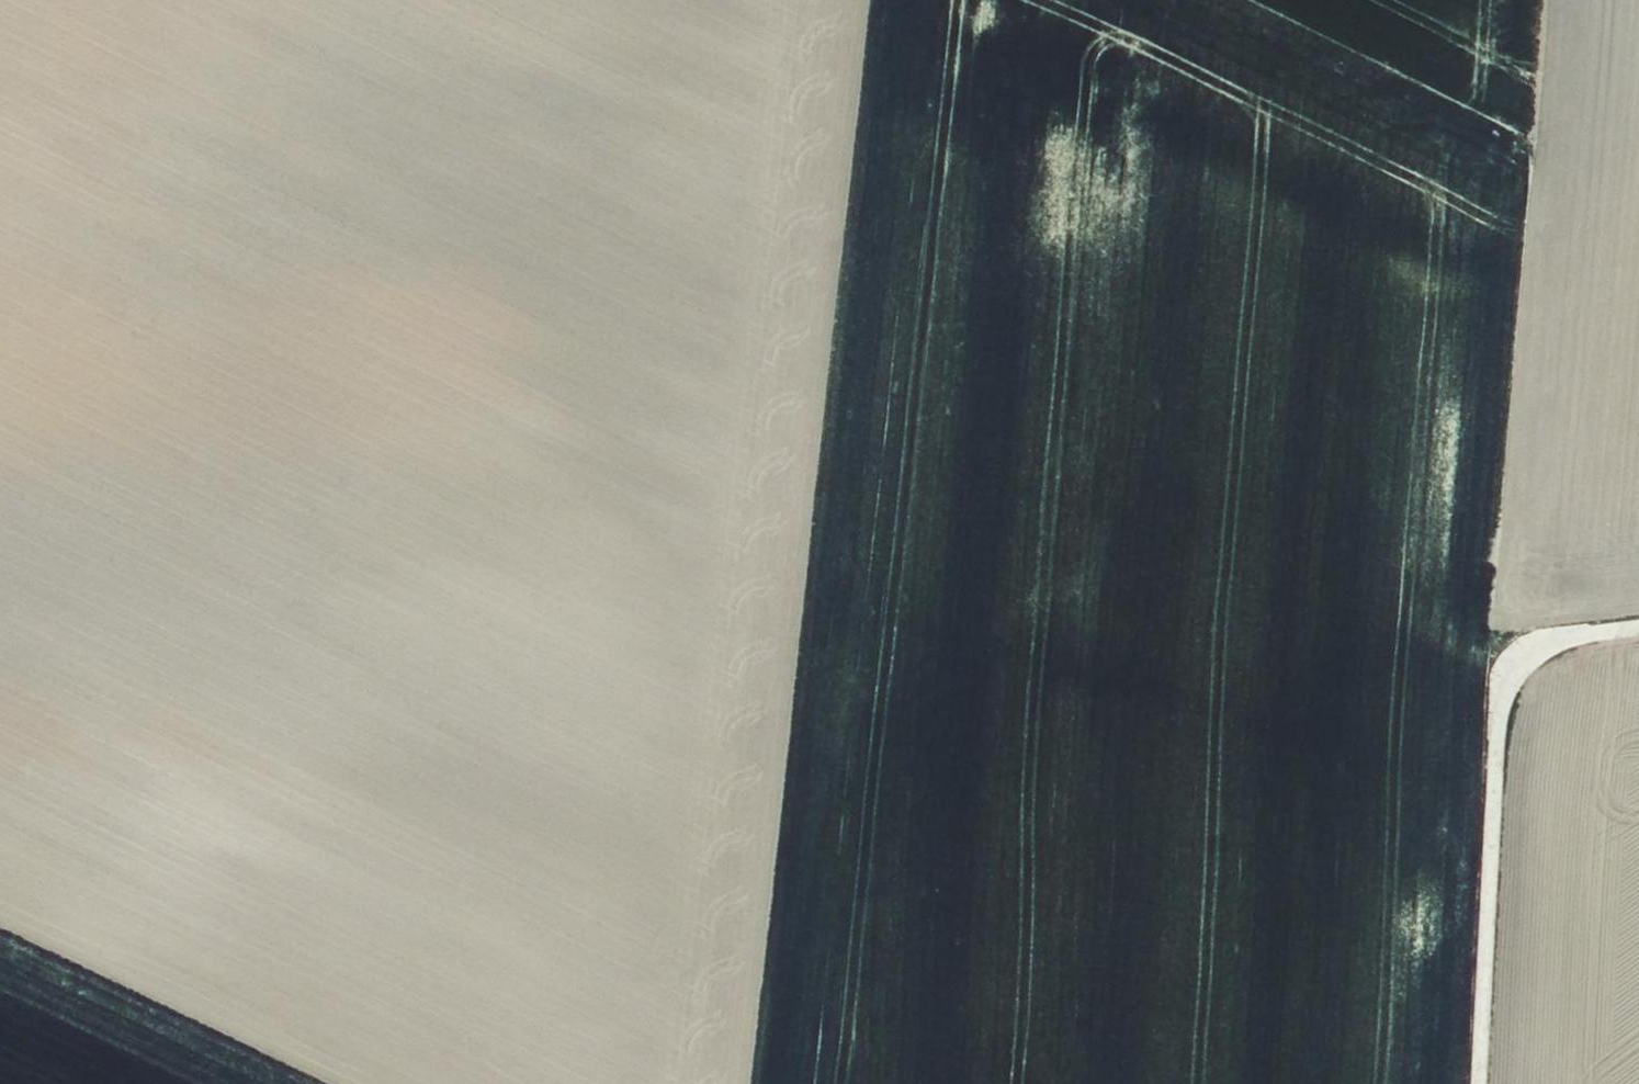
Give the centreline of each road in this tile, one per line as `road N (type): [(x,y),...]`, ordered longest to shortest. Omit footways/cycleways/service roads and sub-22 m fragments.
road 1 (unclassified): [(1479,1083),(1507,679),(1529,648),(1563,631),(1638,622)]

